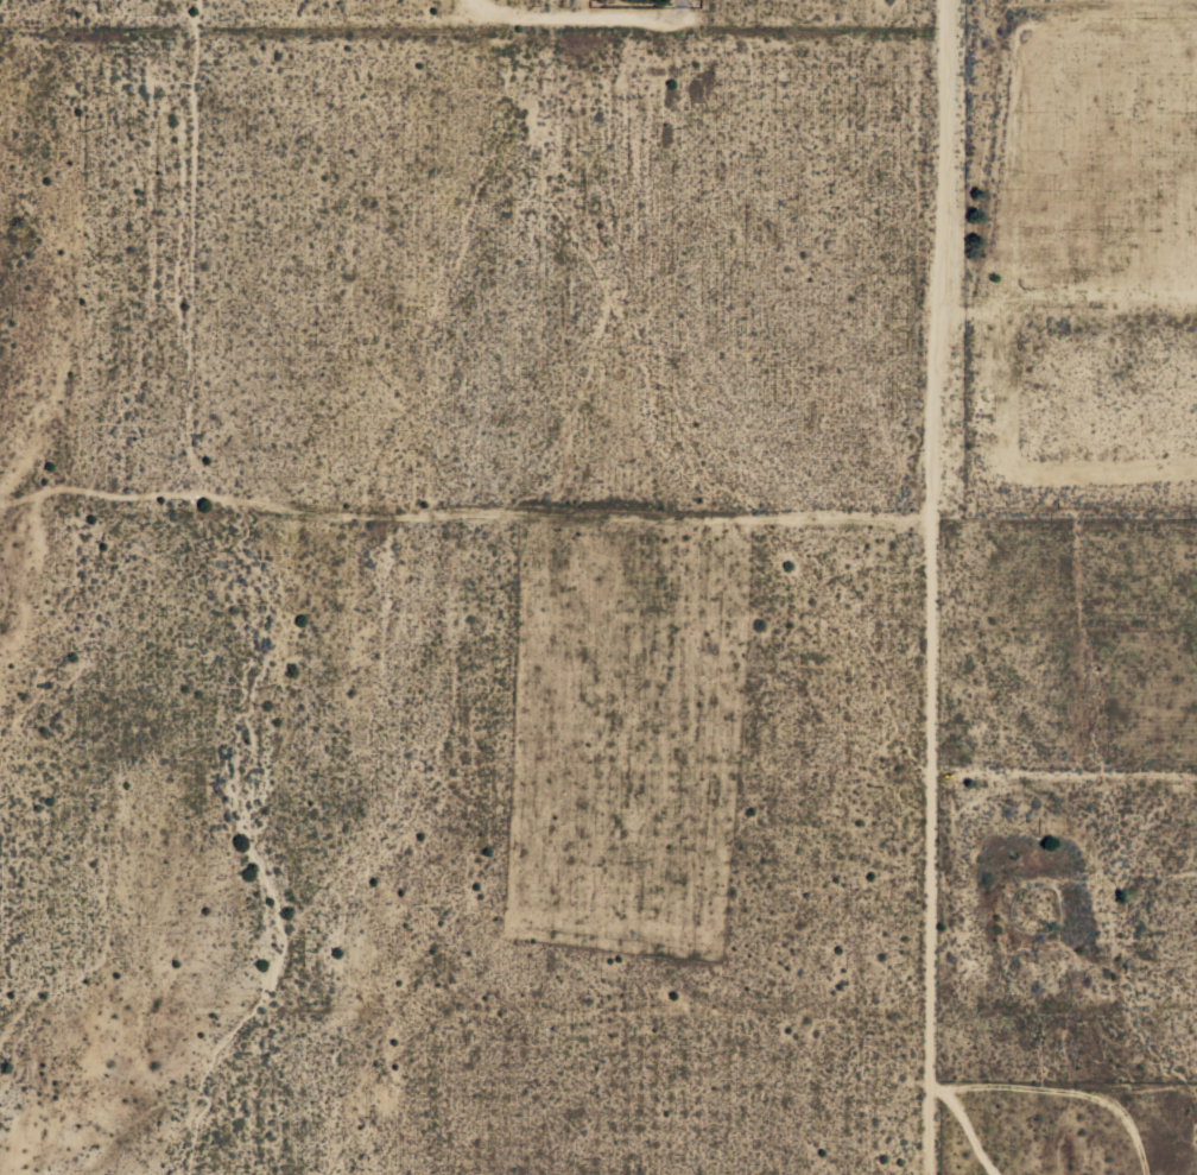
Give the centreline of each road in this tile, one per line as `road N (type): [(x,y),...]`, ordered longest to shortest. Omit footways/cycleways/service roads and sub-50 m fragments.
road 1 (residential): [(954,0),(946,497),(933,522),(931,1174)]
road 2 (residential): [(1196,780),(932,779)]
road 3 (track): [(695,18),(512,19),(481,6)]

